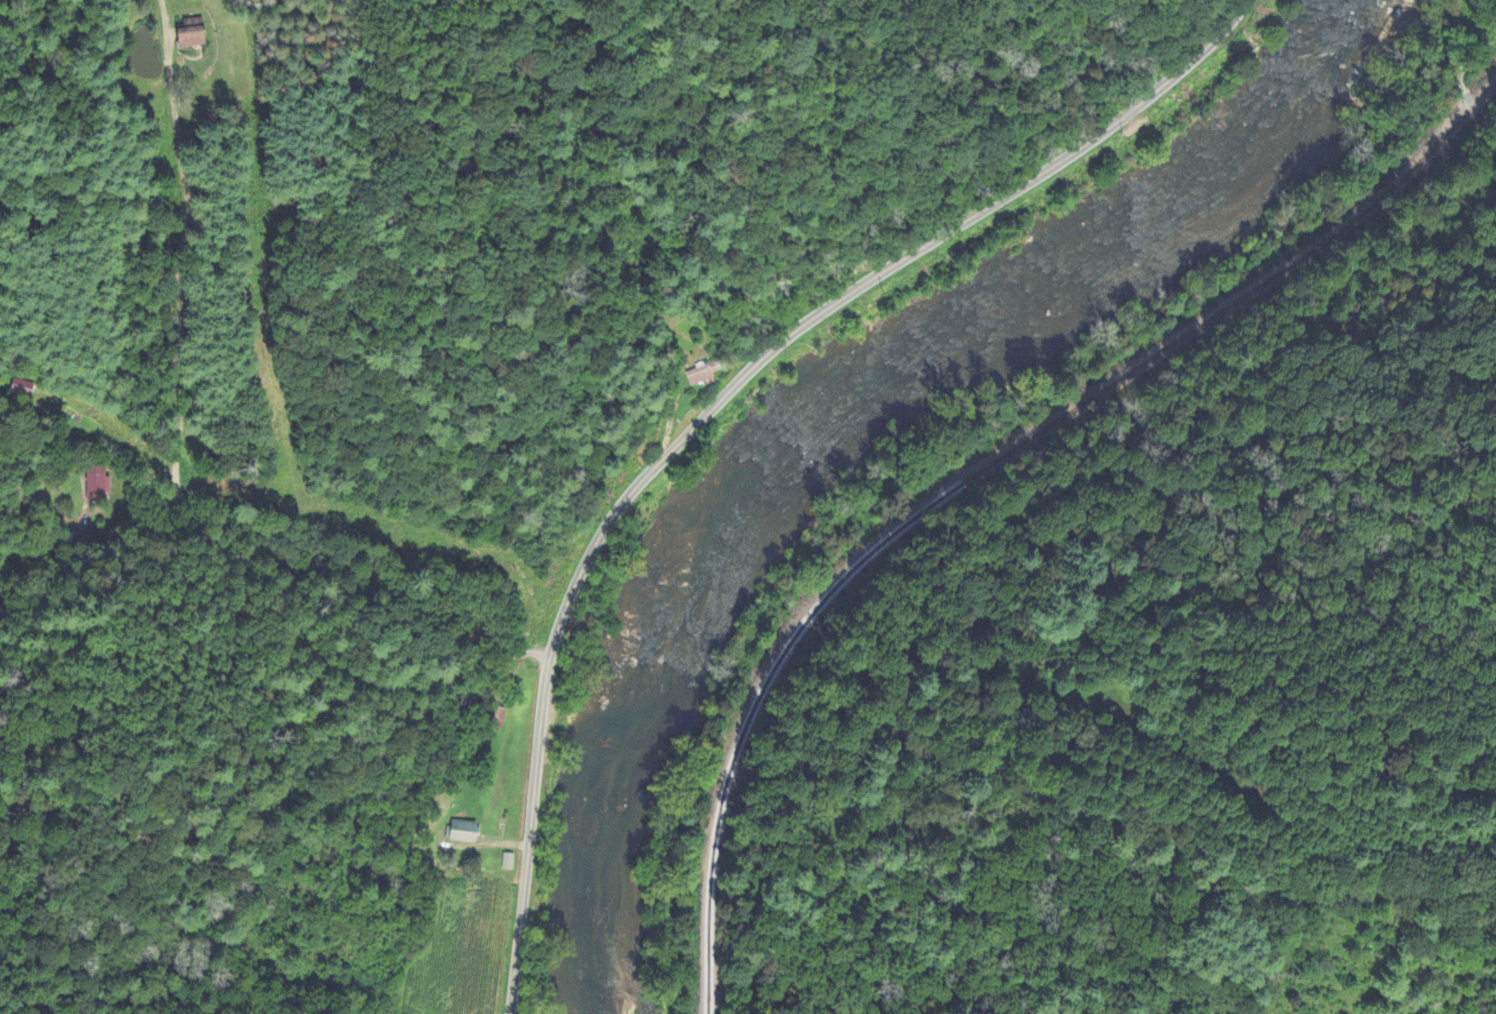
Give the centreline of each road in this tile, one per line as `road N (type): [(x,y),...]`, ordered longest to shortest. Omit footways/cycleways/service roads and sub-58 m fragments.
road 1 (tertiary): [(509,1013),(550,655),(579,578),(621,505),(793,334),(1108,129),(1213,42),(1247,0)]
road 2 (track): [(1495,283),(1447,293),(1377,328),(1355,328),(1348,312),(1448,221),(1495,197)]

